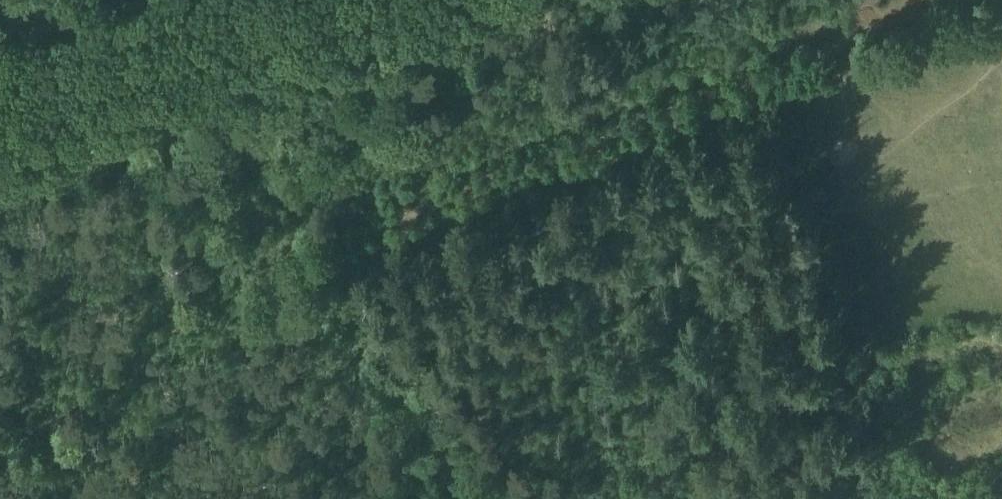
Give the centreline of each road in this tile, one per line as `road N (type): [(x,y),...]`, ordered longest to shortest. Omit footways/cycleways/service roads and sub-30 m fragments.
road 1 (track): [(0,93),(289,0)]

